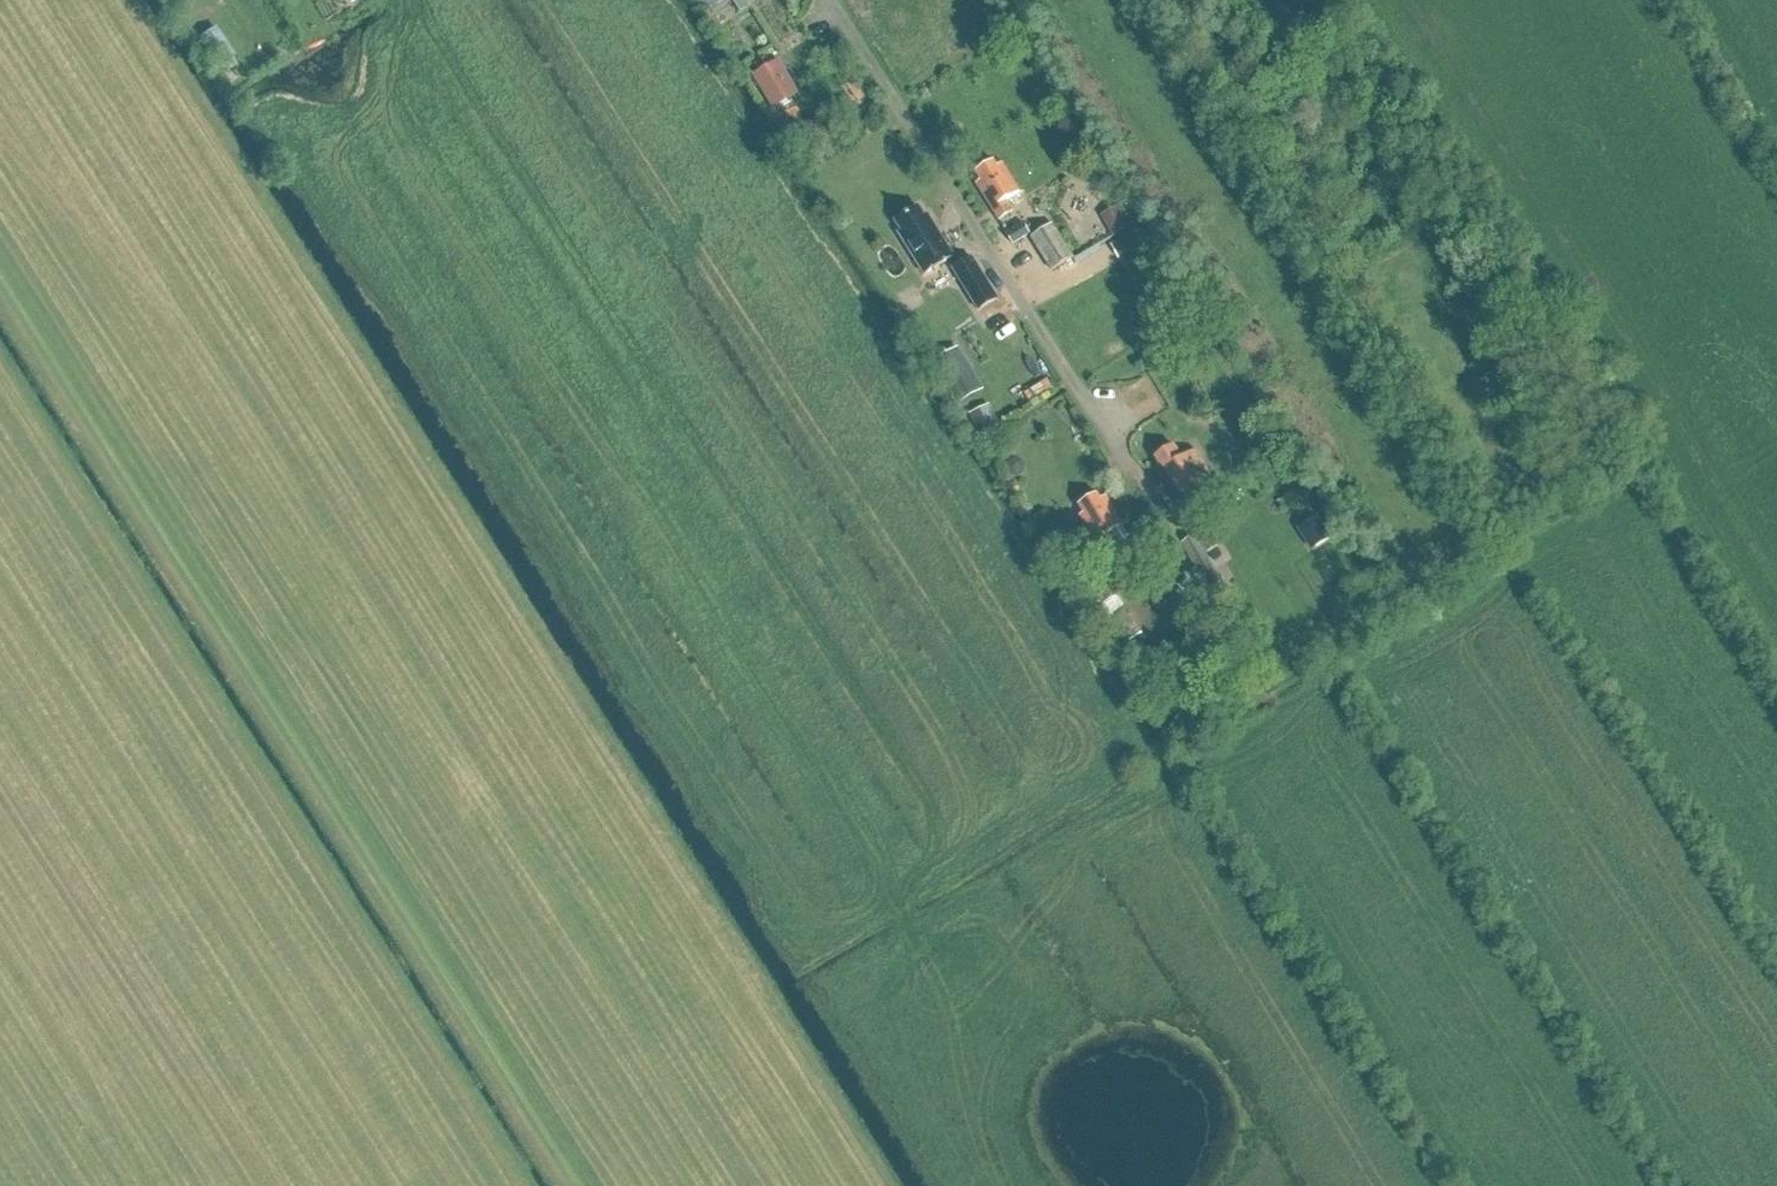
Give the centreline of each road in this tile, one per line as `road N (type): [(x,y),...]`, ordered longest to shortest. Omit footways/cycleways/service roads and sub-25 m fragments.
road 1 (unclassified): [(828,0),(1101,424)]

